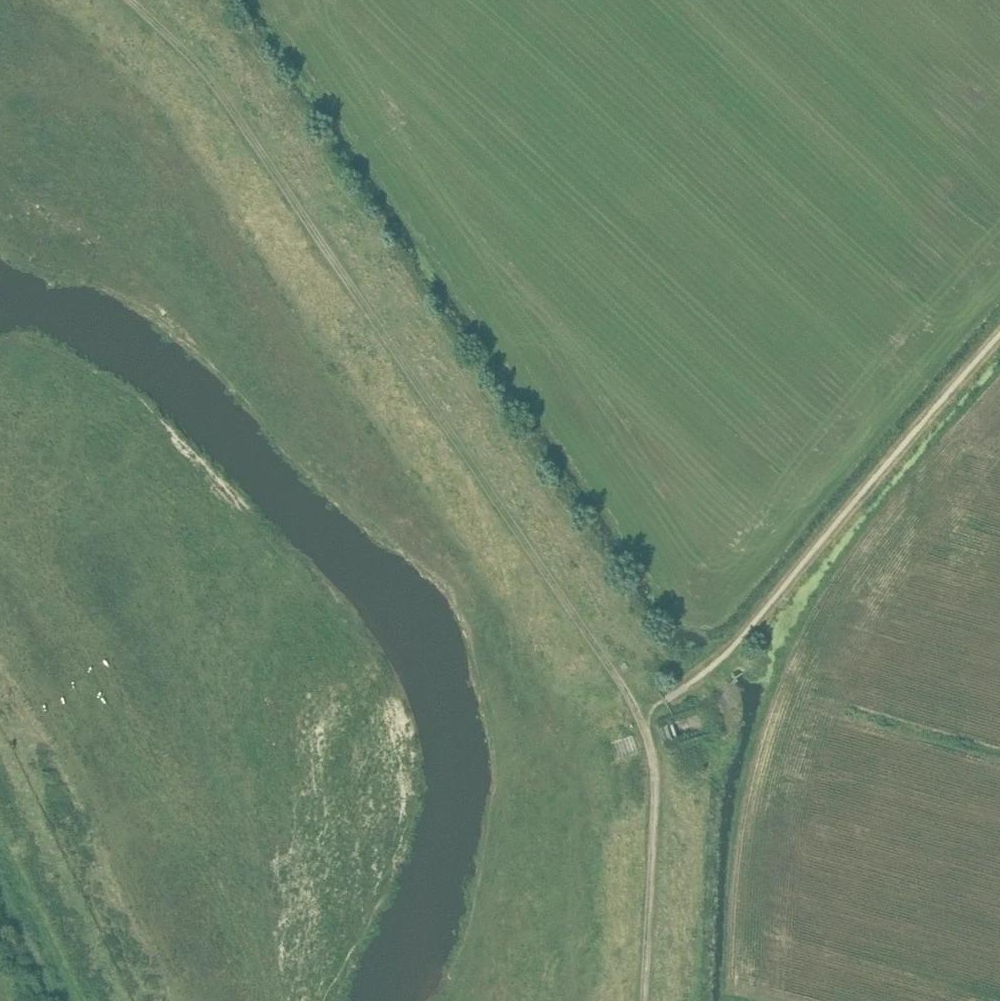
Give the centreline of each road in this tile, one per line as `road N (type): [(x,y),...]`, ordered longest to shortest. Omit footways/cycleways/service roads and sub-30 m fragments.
road 1 (track): [(639,714),(204,67),(131,0)]
road 2 (track): [(639,714),(724,655),(999,336)]
road 3 (track): [(645,1000),(655,761),(639,714)]

